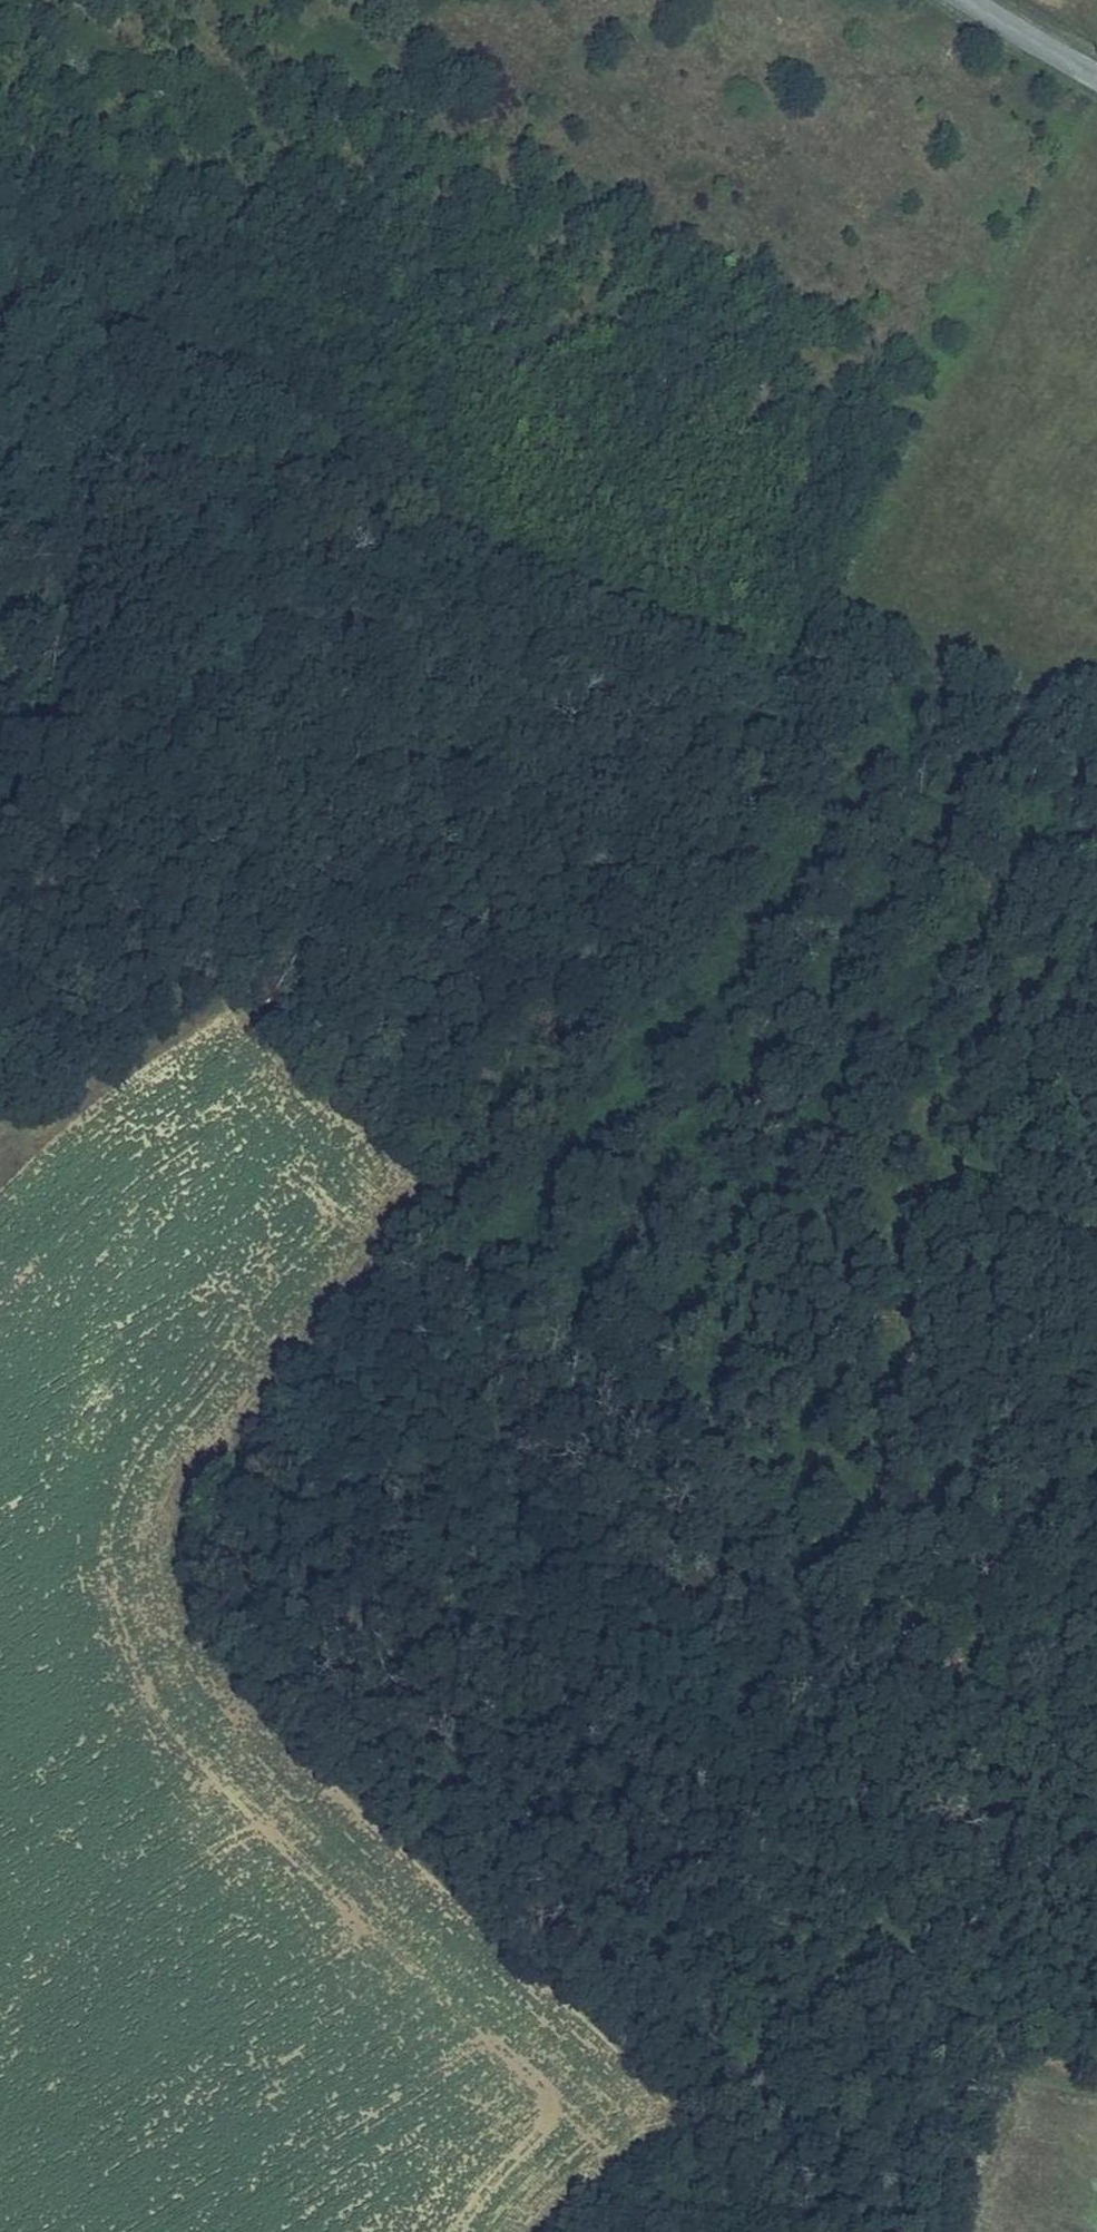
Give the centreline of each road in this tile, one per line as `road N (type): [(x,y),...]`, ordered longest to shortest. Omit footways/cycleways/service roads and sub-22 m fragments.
road 1 (track): [(716,2090),(884,1944),(1013,2070),(1096,2090)]
road 2 (tertiary): [(1096,69),(972,0)]

